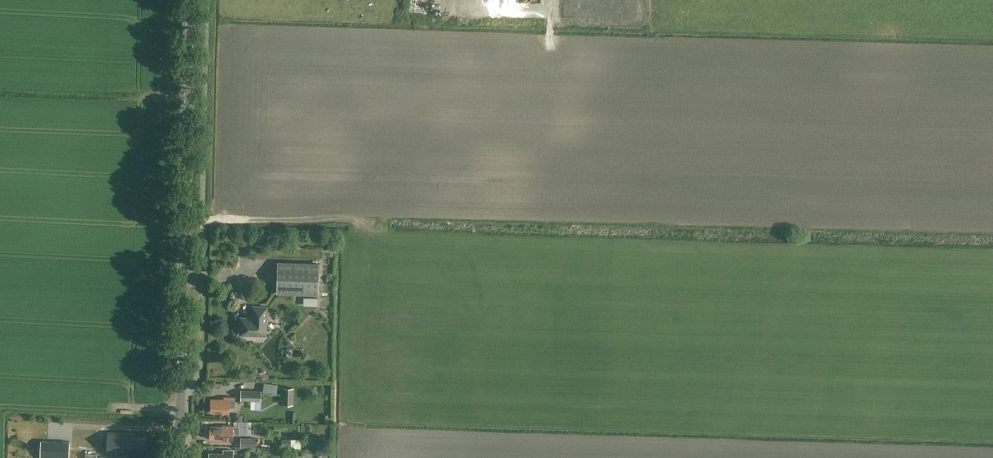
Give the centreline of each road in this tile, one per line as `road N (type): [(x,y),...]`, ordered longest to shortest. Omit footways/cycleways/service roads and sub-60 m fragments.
road 1 (tertiary): [(180,457),(190,0)]
road 2 (track): [(0,92),(188,99)]

